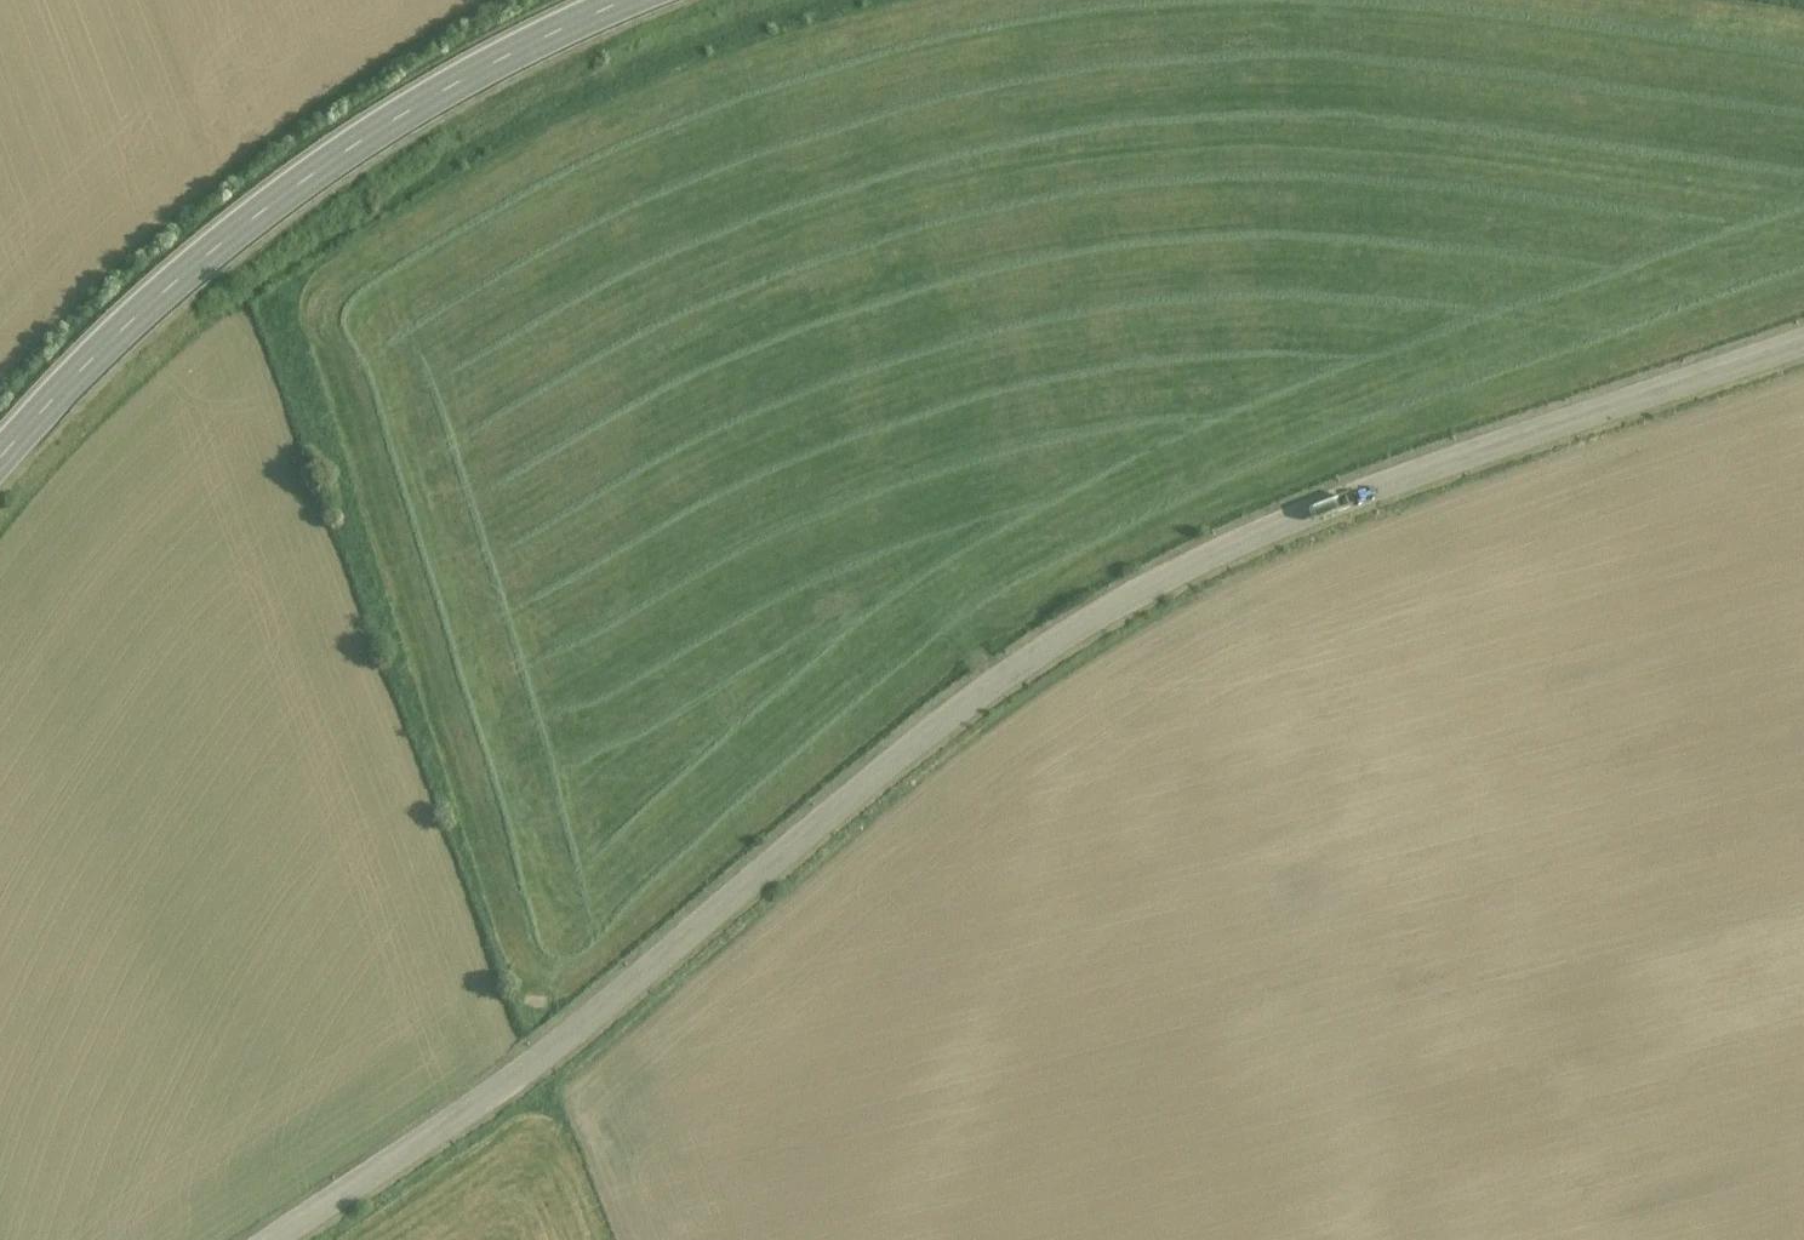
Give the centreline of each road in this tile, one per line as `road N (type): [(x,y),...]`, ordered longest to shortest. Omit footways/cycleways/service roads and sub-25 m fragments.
road 1 (unclassified): [(1803,345),(1287,523),(1055,645),(613,1003),(275,1239)]
road 2 (secondary): [(0,468),(99,357),(215,250),(425,107),(643,0)]

